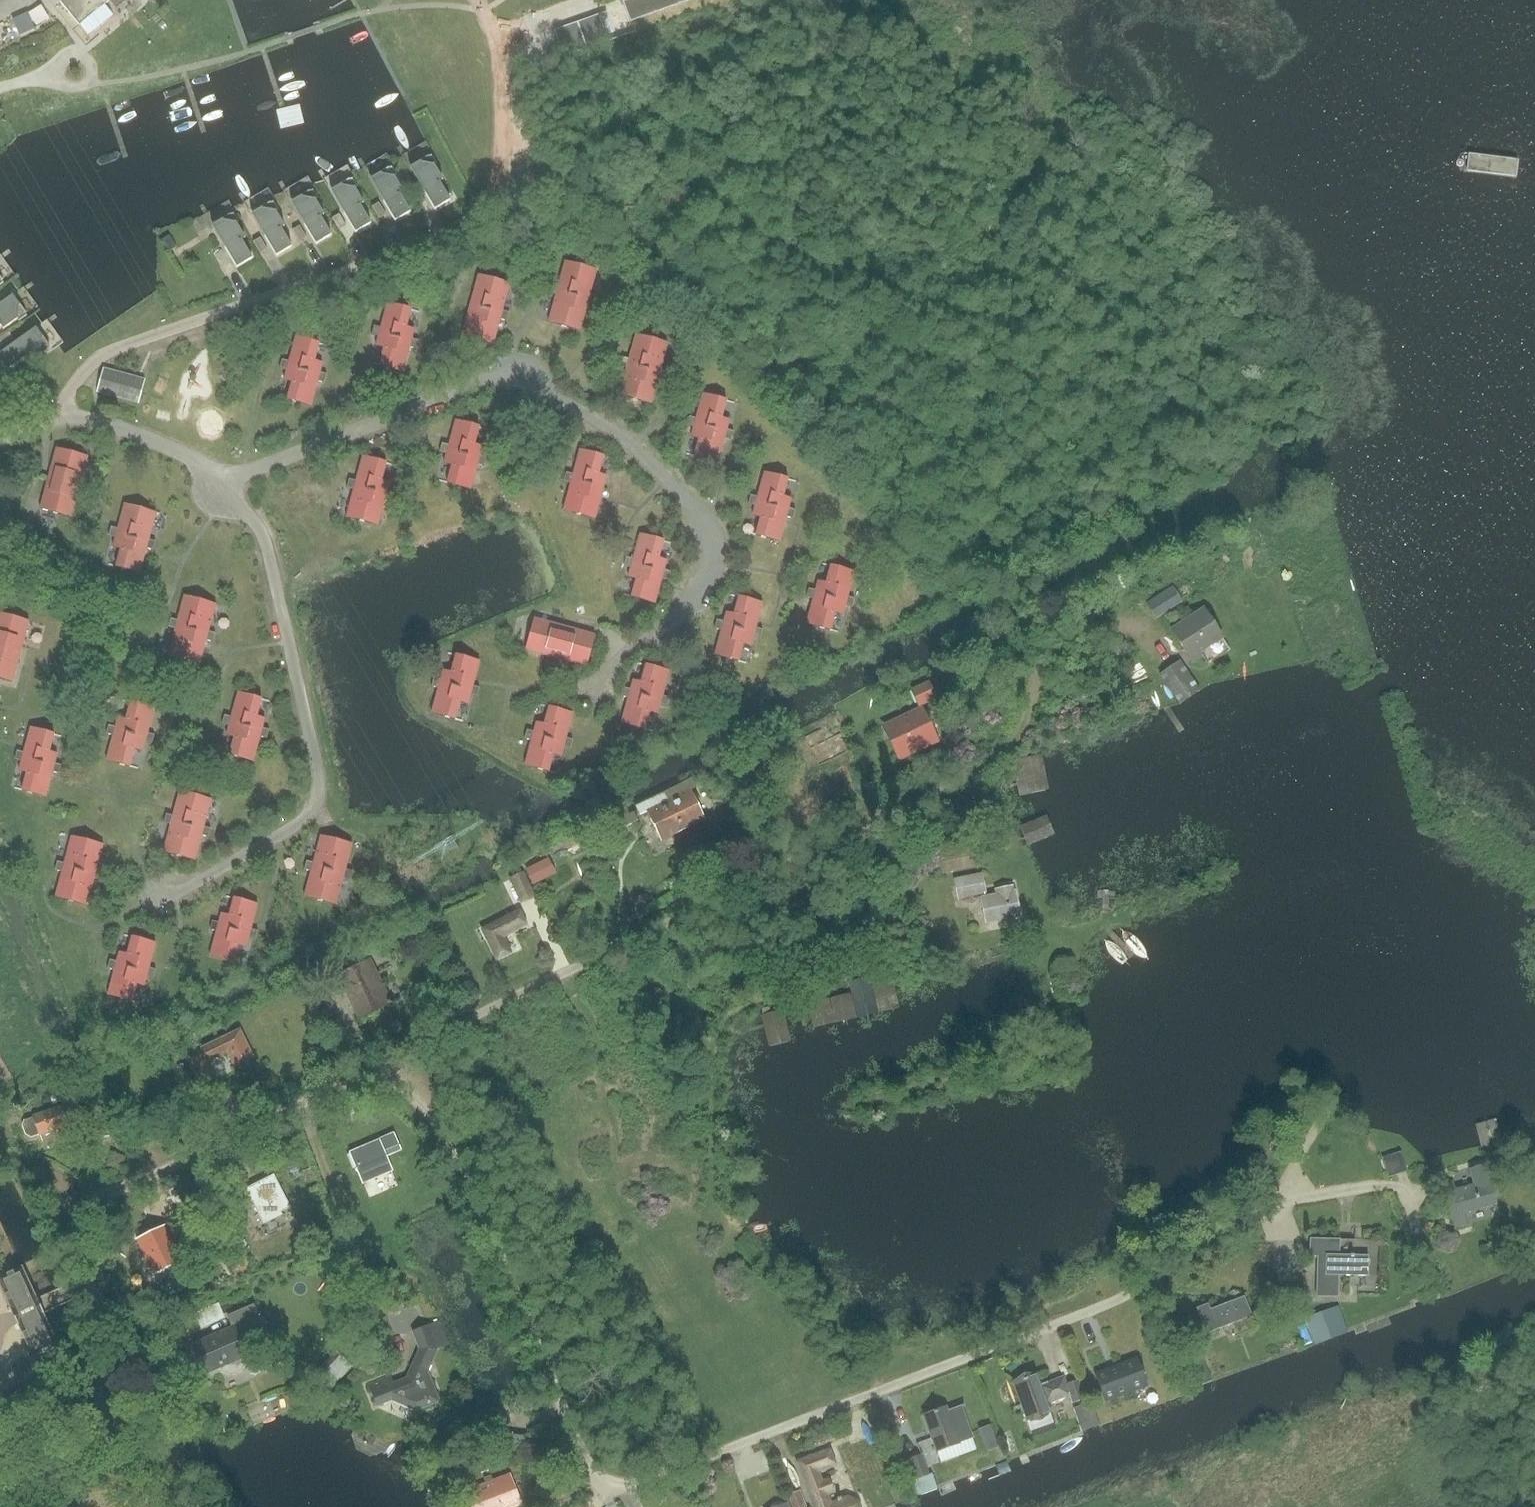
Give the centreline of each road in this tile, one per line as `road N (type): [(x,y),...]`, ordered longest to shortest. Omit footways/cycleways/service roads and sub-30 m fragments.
road 1 (residential): [(1253,1215),(1094,1311),(622,1482),(600,1474),(584,1453),(439,1124),(407,1090),(366,1074)]
road 2 (residential): [(0,1485),(140,1422),(148,1408),(77,1246),(83,1203),(366,1074)]
road 3 (residential): [(366,1074),(990,764)]
road 4 (residential): [(1253,1215),(1272,1205),(1327,1114)]

